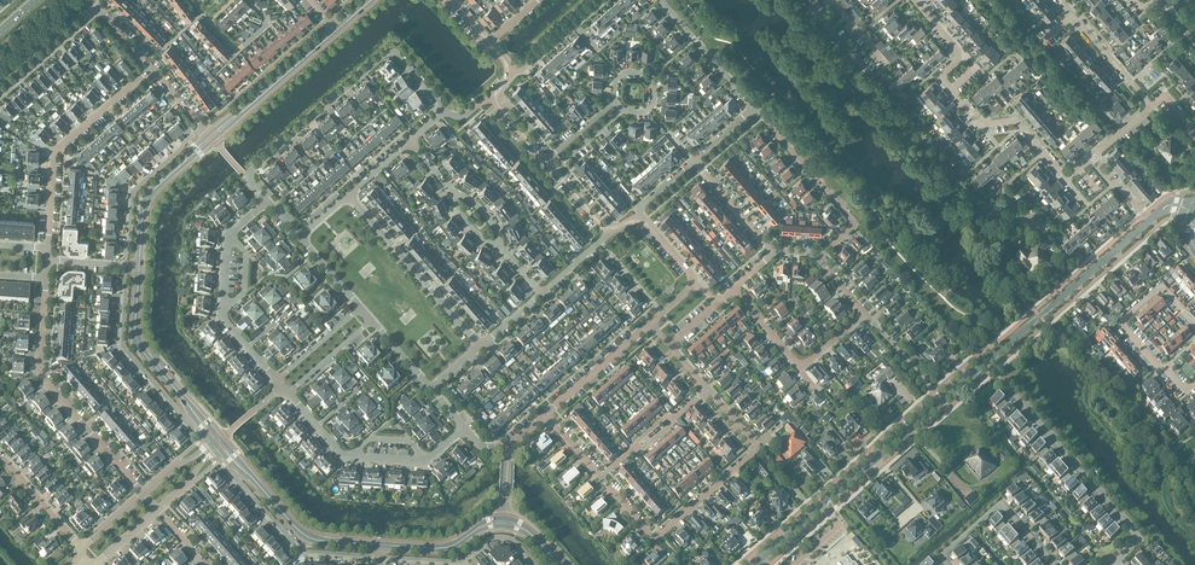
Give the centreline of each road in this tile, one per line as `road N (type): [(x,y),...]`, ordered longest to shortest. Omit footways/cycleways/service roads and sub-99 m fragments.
road 1 (unclassified): [(754,564),(1149,221)]
road 2 (residential): [(270,204),(250,181),(251,170),(392,48),(442,107)]
road 3 (residential): [(1093,157),(1065,176),(1018,121),(979,124),(942,80),(957,51),(913,0)]
road 4 (residential): [(707,389),(754,451),(655,536),(604,478)]
road 5 (residential): [(144,494),(40,376),(47,278)]
road 6 (residential): [(1113,564),(1137,533),(1003,383)]
road 7 (residential): [(48,248),(56,151),(151,69)]
road 8 (residential): [(1194,381),(1185,391),(1120,322),(1161,285),(1194,323)]
road 9 (residential): [(124,265),(122,346),(196,431),(212,433)]
road 10 (residential): [(817,257),(851,224),(752,105)]
road 11 (residential): [(479,347),(348,195)]
road 12 (residential): [(236,461),(235,476),(300,550),(381,557)]
road 13 (unclassified): [(212,433),(139,346),(139,266)]
road 14 (residential): [(864,314),(799,367),(734,291)]
road 15 (unclassified): [(382,545),(306,536),(236,461)]
road 16 (residential): [(381,557),(460,563),(500,537),(536,564)]
road 17 (residential): [(948,564),(941,557),(1002,505),(1056,564)]
road 18 (residential): [(202,127),(134,192),(124,265)]
road 19 (unclassified): [(212,137),(337,30)]
road 20 (unclassified): [(139,266),(147,199),(212,137)]
road 21 (residential): [(752,105),(658,0)]
road 22 (residential): [(1150,107),(1060,0)]
road 23 (residential): [(548,412),(652,323)]
road 24 (residential): [(604,478),(707,389)]
road 25 (residential): [(0,94),(96,9)]
road 26 (residential): [(775,255),(691,159)]
road 27 (unclassified): [(382,545),(444,548),(504,522)]
road 28 (residential): [(81,548),(0,454)]

